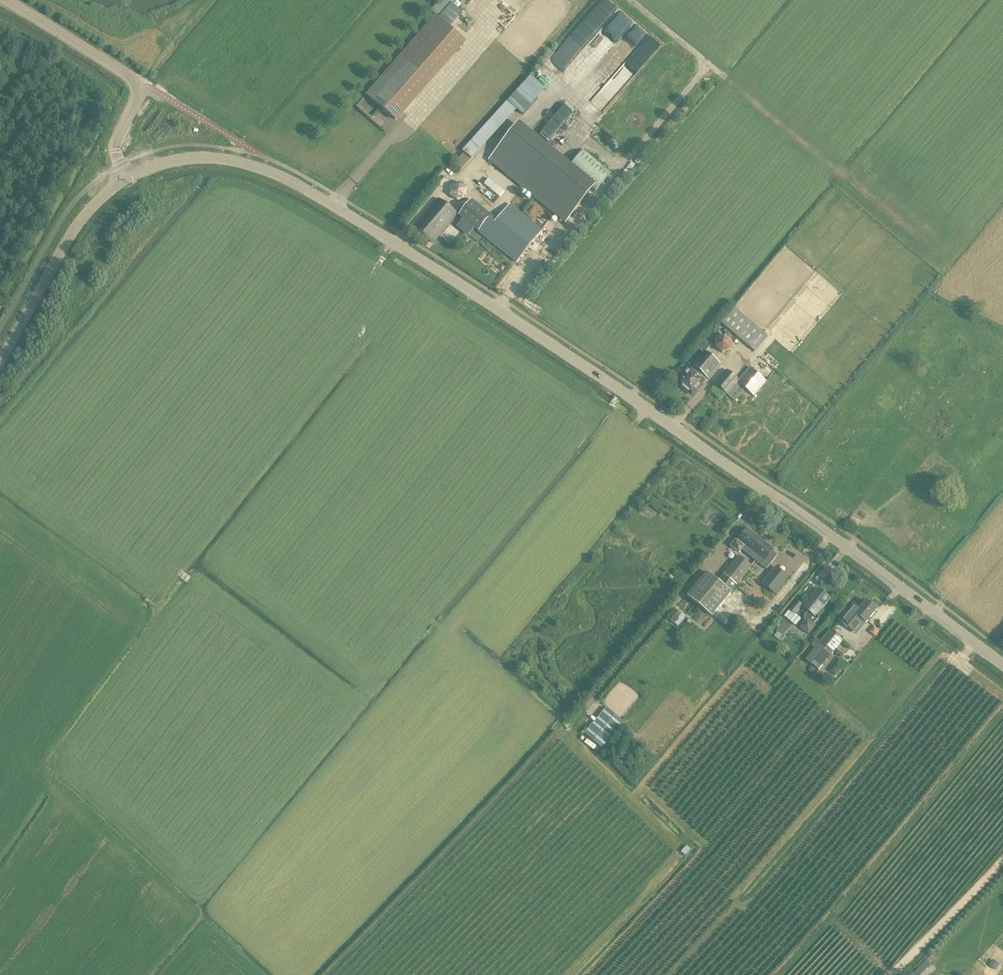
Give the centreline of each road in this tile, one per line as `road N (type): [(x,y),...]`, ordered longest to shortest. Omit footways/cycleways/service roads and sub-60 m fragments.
road 1 (tertiary): [(1002,663),(675,428),(302,186),(217,158),(171,161),(125,180)]
road 2 (track): [(144,607),(363,332),(369,281),(394,242)]
road 3 (track): [(1002,717),(834,920),(891,974)]
road 4 (tertiary): [(0,363),(79,223),(125,180)]
road 5 (track): [(892,974),(1002,860)]
road 6 (unclassified): [(6,0),(138,86)]

